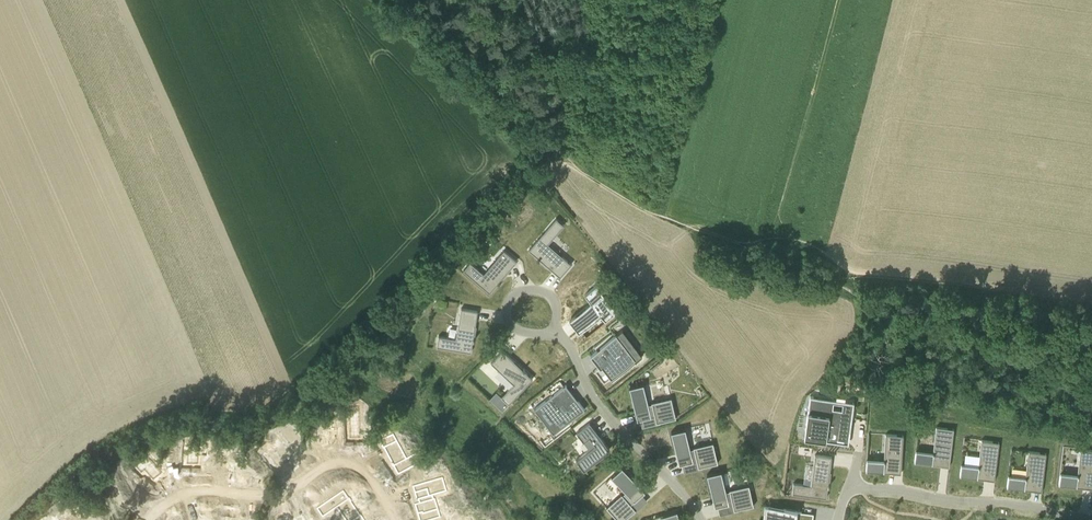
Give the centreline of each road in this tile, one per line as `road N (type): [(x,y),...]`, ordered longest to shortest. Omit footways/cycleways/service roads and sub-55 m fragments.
road 1 (residential): [(398,519),(360,470),(339,464),(263,493),(193,489),(146,519)]
road 2 (track): [(1091,333),(863,297),(834,281)]
road 3 (residential): [(851,491),(899,490),(1091,518)]
road 4 (residential): [(701,519),(594,399),(553,330)]
road 5 (residential): [(553,330),(551,295),(522,290),(511,297),(511,325),(547,332)]

